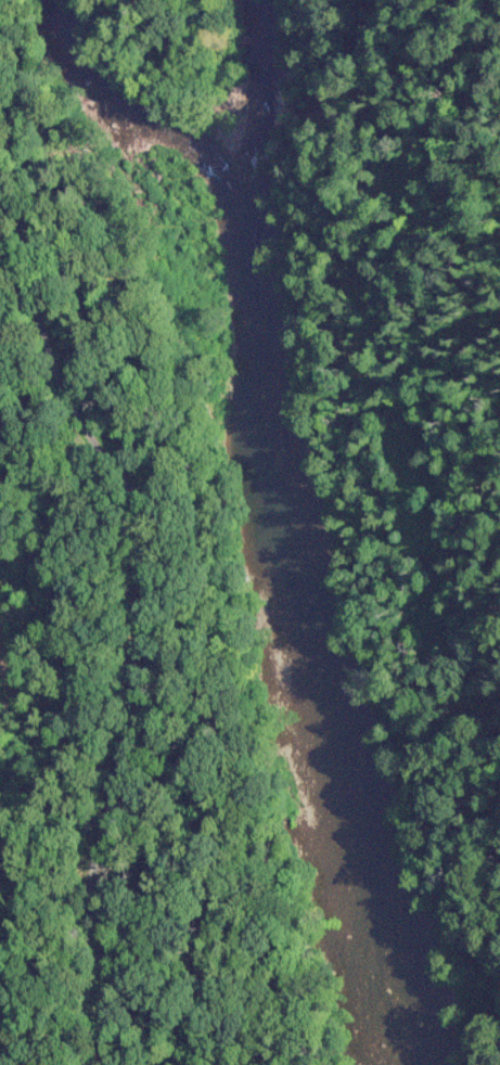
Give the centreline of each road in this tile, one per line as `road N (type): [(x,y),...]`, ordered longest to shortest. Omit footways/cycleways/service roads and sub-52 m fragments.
road 1 (tertiary): [(0,434),(136,653),(136,759),(100,842),(88,912),(41,1025),(48,1064)]

